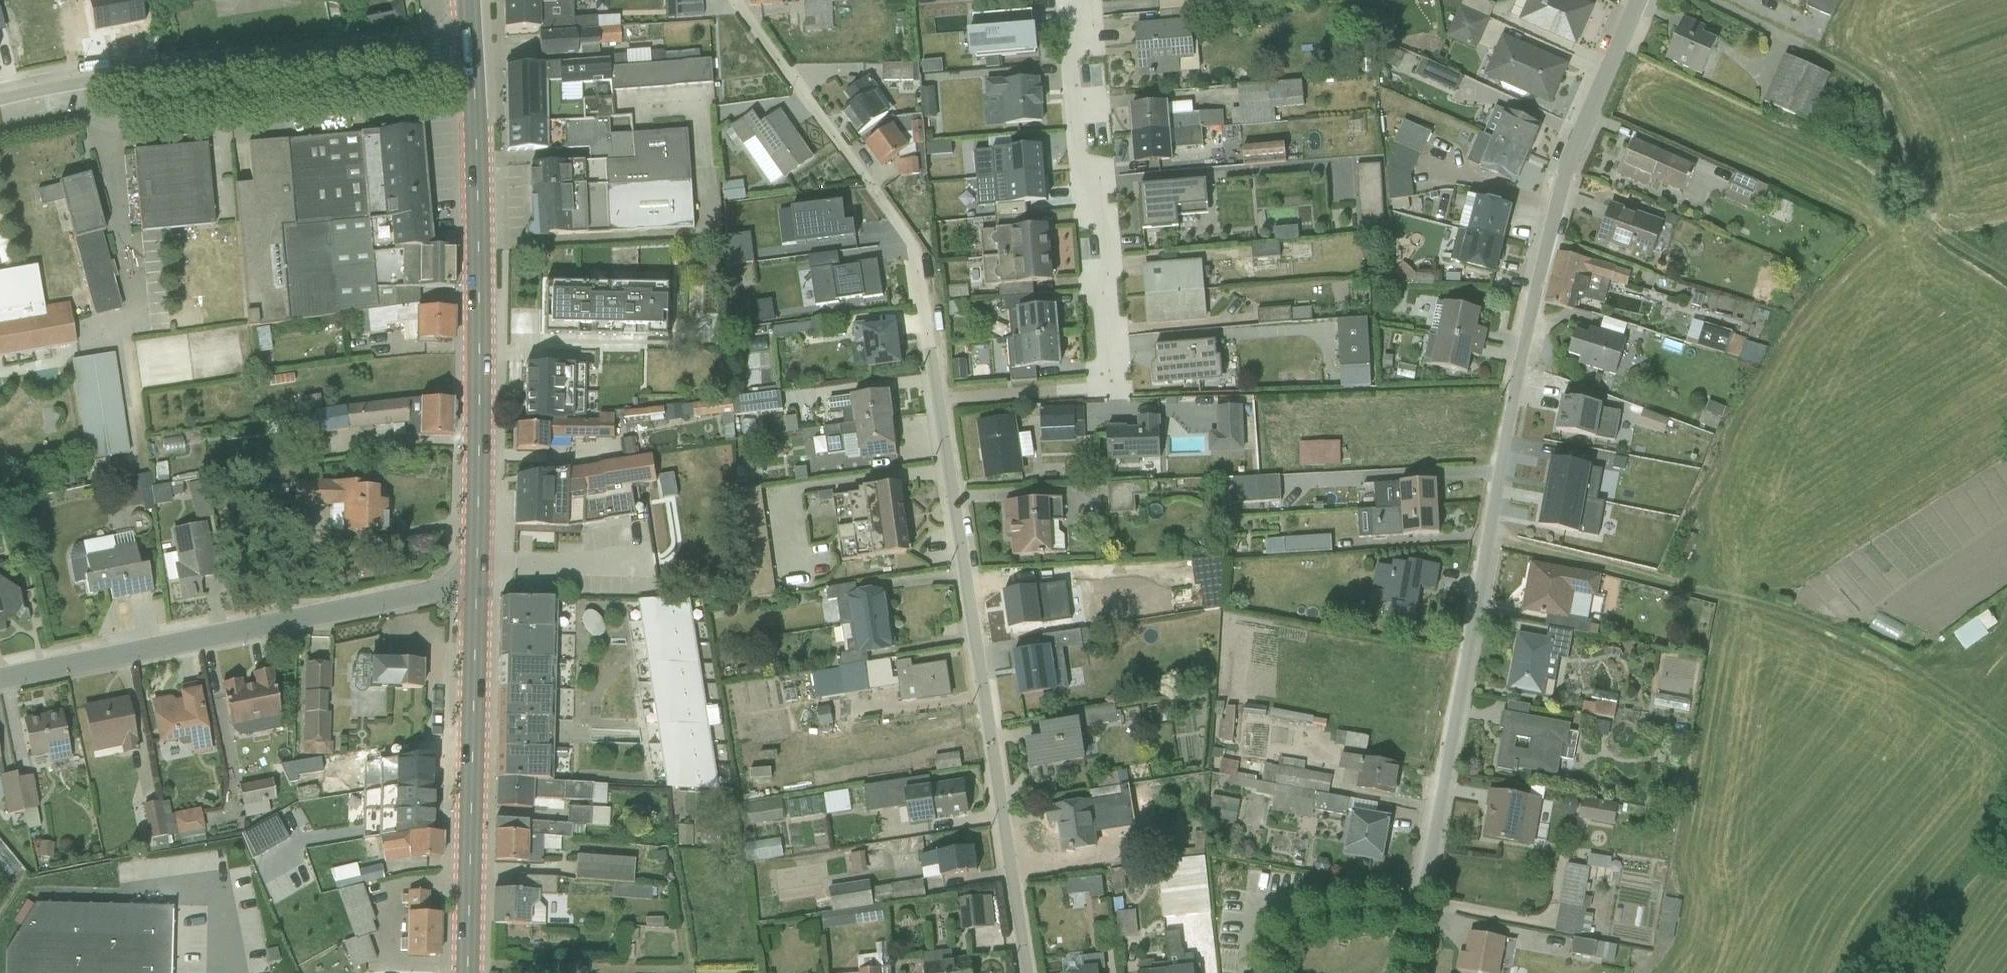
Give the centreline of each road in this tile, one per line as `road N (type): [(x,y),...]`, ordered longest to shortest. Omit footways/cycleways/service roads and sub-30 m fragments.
road 1 (residential): [(1264,972),(1288,938),(1322,919),(1378,916),(1414,891),(1431,843),(1559,192),(1641,0)]
road 2 (residential): [(1027,972),(924,302)]
road 3 (primary): [(474,588),(472,52)]
road 4 (residential): [(0,679),(474,588)]
road 5 (residential): [(472,52),(175,74),(0,104)]
road 6 (residential): [(1084,0),(1069,66),(1110,383)]
road 7 (primary): [(464,972),(474,588)]
road 8 (residential): [(734,0),(915,251),(924,302)]

